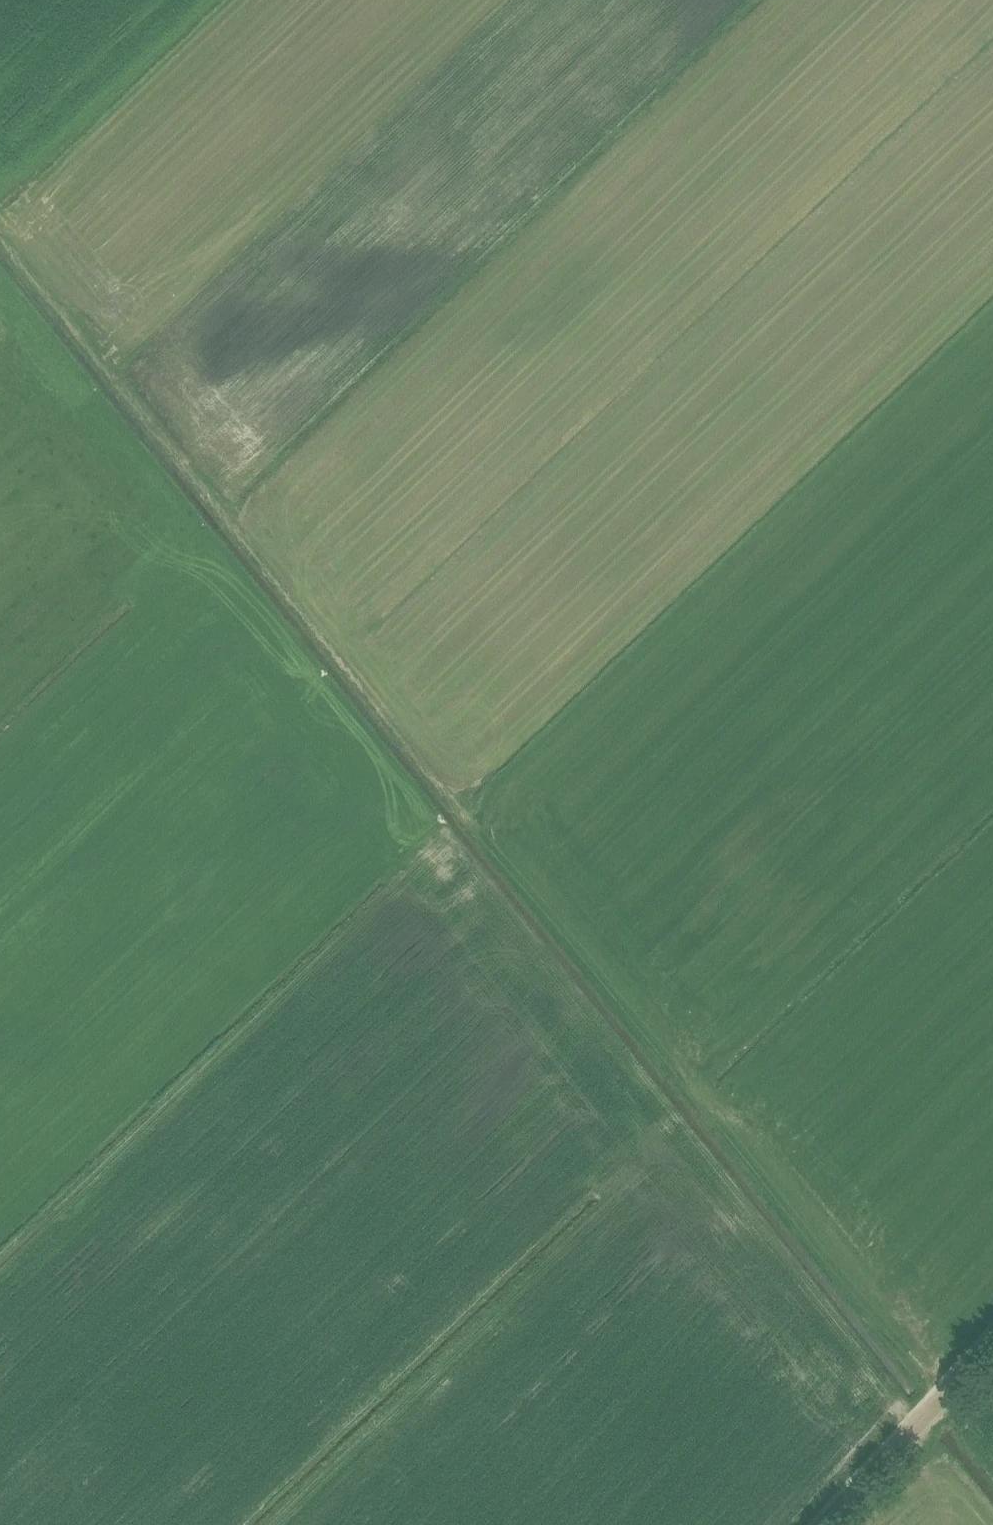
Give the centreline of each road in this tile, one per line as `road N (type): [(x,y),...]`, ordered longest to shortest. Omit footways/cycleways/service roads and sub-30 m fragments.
road 1 (track): [(840,1524),(992,1355)]

